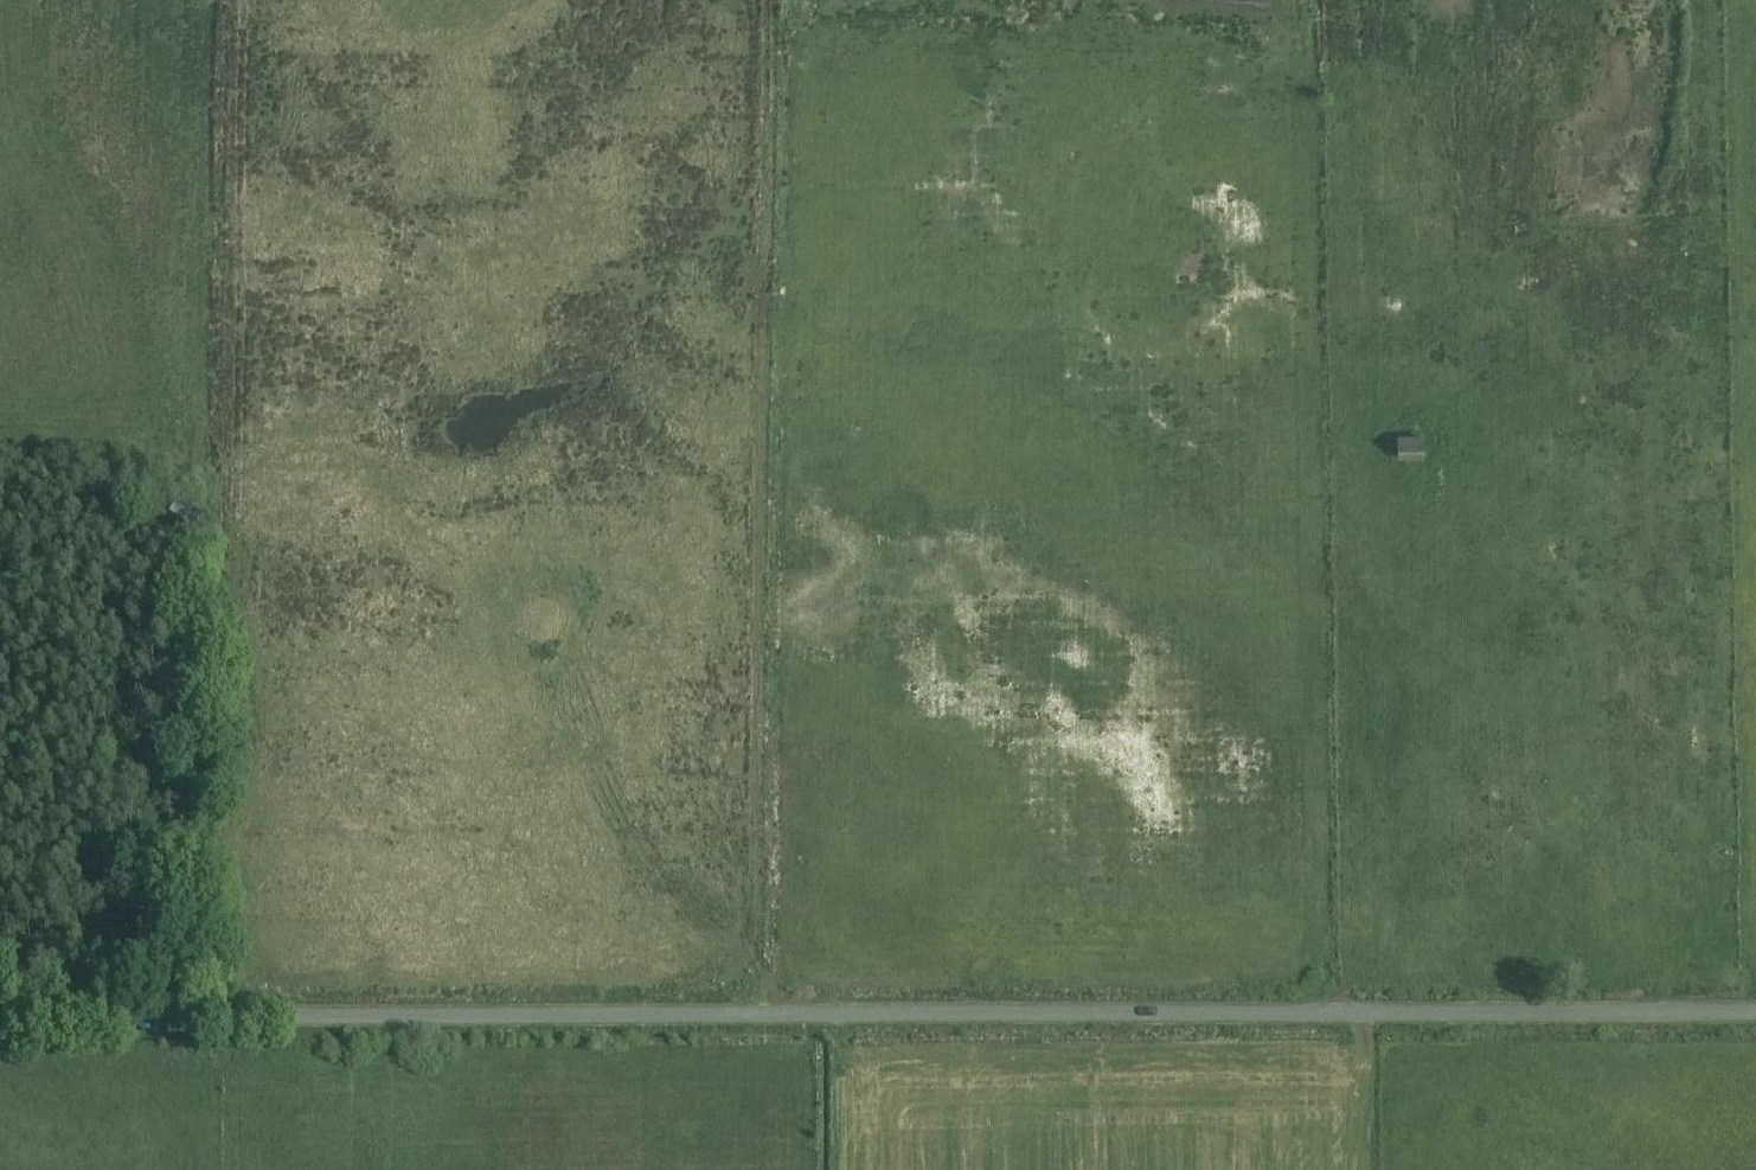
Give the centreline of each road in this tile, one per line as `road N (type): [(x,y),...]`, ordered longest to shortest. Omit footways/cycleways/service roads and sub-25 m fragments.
road 1 (unclassified): [(1755,1009),(0,1013)]
road 2 (track): [(174,1010),(201,679),(191,544)]

